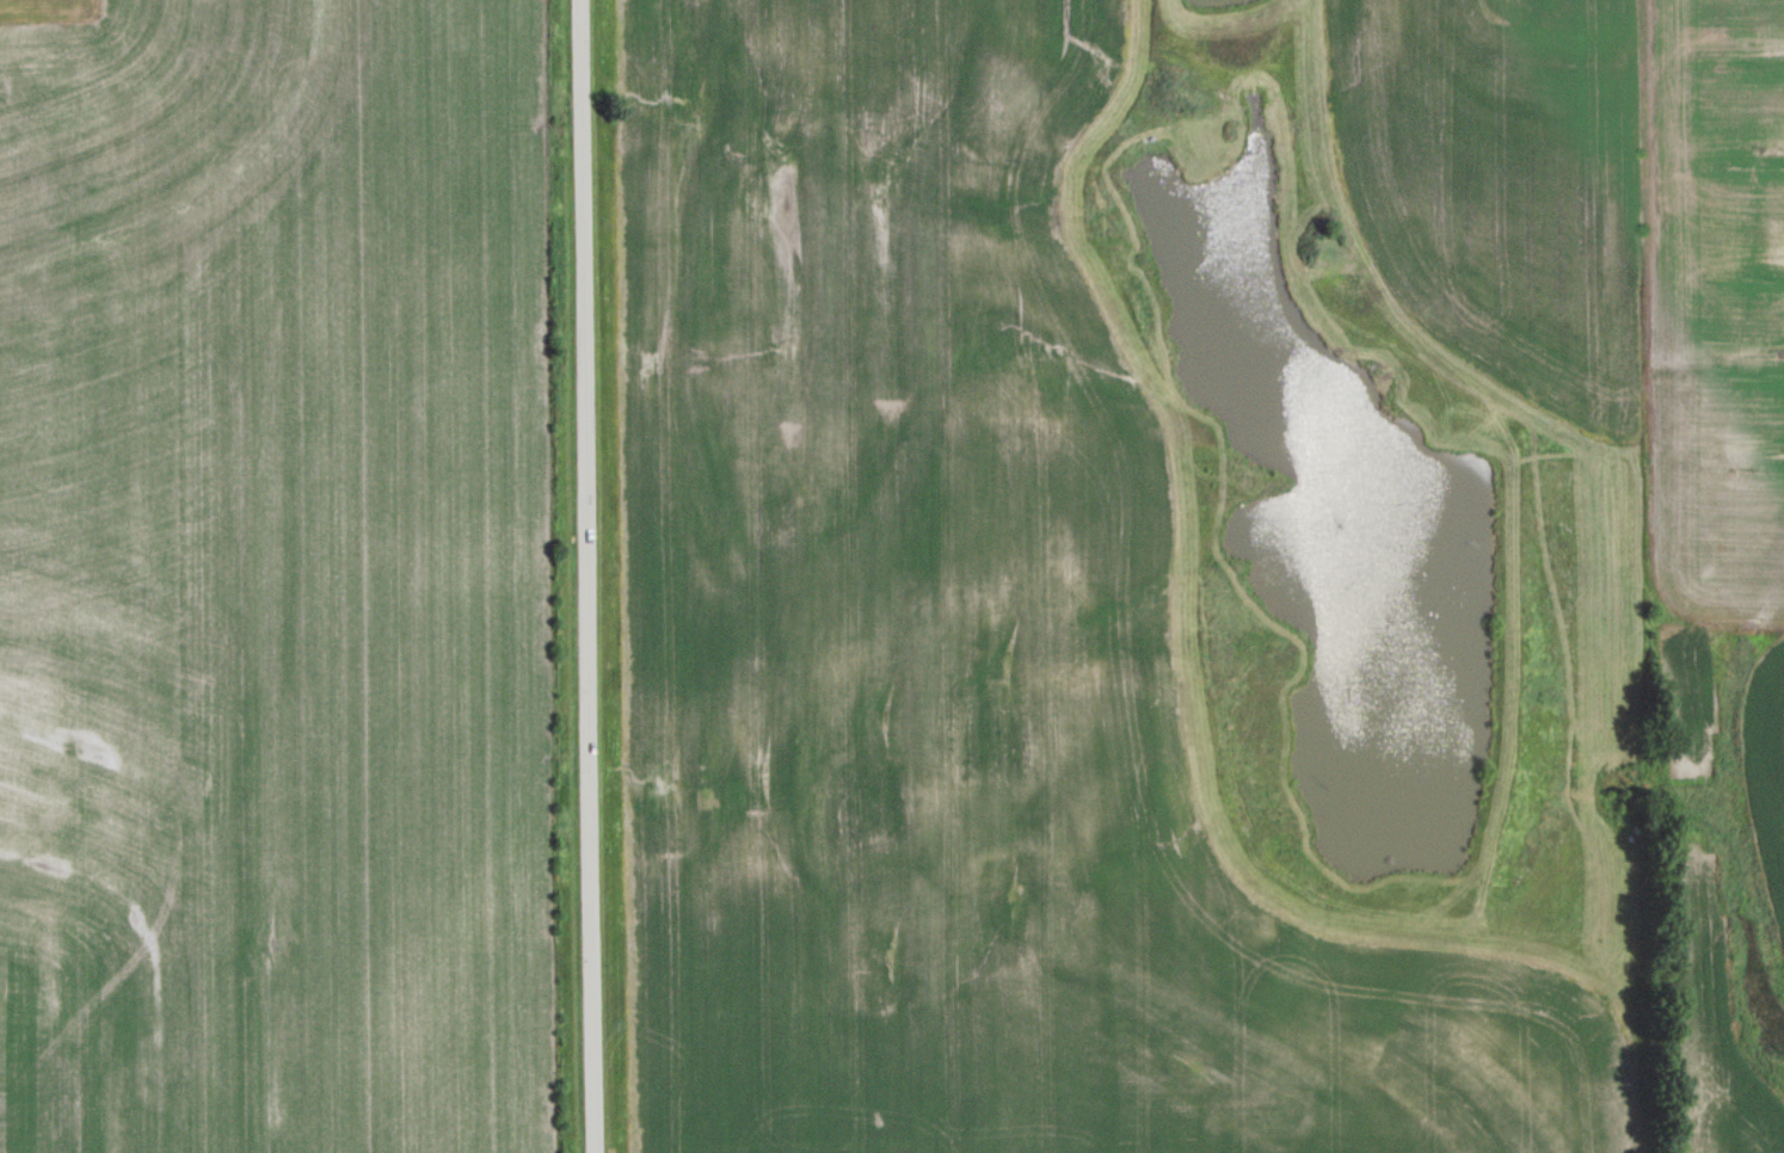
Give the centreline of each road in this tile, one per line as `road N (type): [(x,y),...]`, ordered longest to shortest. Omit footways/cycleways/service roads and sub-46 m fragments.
road 1 (tertiary): [(594,1152),(582,0)]

